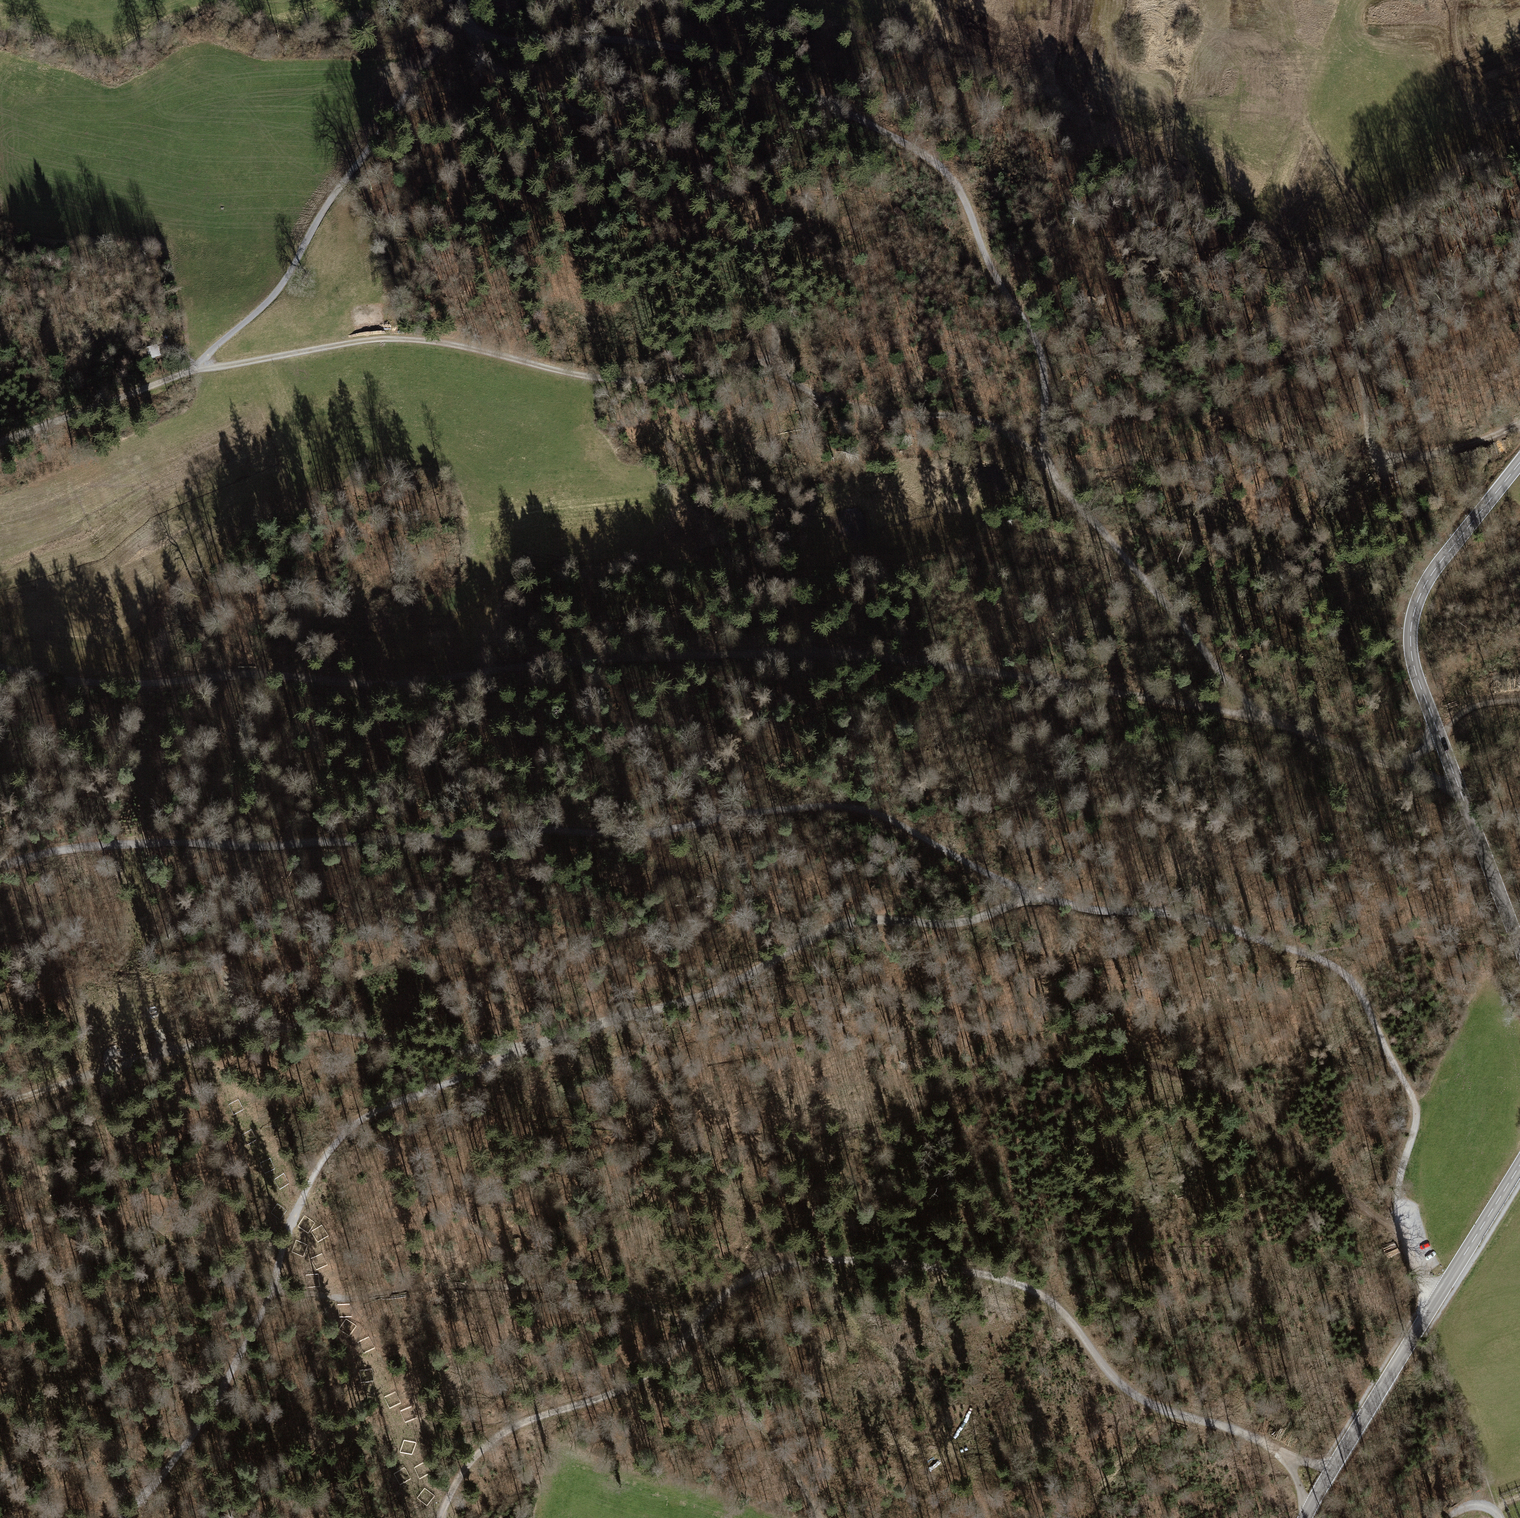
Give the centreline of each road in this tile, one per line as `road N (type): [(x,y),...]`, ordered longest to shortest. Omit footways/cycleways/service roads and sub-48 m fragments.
road 1 (track): [(0,667),(82,682),(255,674),(380,685),(603,660),(845,655),(1261,719)]
road 2 (track): [(124,1517),(216,1401),(271,1294),(317,1171),(367,1116),(531,1047),(726,987),(839,927),(959,921),(1035,895)]
road 3 (track): [(0,864),(105,846),(626,833),(838,806),(889,818),(1035,895)]
road 4 (track): [(439,1517),(466,1466),(500,1433),(635,1388),(721,1297),(758,1271),(798,1261),(911,1263),(1038,1289),(1134,1397),(1257,1437),(1287,1456)]
road 5 (track): [(1046,466),(1039,343),(989,267),(960,192),(934,164),(792,87),(705,54),(469,31)]
road 6 (track): [(798,1261),(830,1152),(1044,1065),(1158,1068),(1206,1084),(1401,1226)]
road 7 (track): [(0,442),(191,369),(269,300),(463,9)]
road 8 (track): [(520,667),(641,606),(894,567),(999,530),(1113,545)]
road 9 (track): [(777,360),(633,382),(401,339),(191,369)]
road 10 (unclassified): [(1519,460),(1434,570),(1411,641),(1438,737),(1519,947)]
road 11 (track): [(1519,425),(1402,460),(1372,450),(1356,357),(1385,267),(1382,237),(1304,118)]
road 12 (track): [(469,31),(498,70),(648,145),(734,214),(769,294),(777,360)]
road 13 (track): [(98,1074),(275,1027),(453,1047),(531,1047)]
road 14 (unclassified): [(1519,1165),(1305,1517)]
road 15 (track): [(1046,466),(1261,719)]
road 16 (track): [(777,360),(791,381),(831,402),(980,420),(1017,438),(1046,466)]
road 17 (track): [(1306,954),(1354,986),(1416,1102),(1394,1198)]
road 18 (track): [(1035,895),(1184,915),(1306,954)]
road 19 (track): [(987,1517),(941,1432),(885,1354)]
road 20 (track): [(1261,719),(1399,764),(1438,737)]
road 21 (track): [(244,1031),(222,971),(149,976)]

